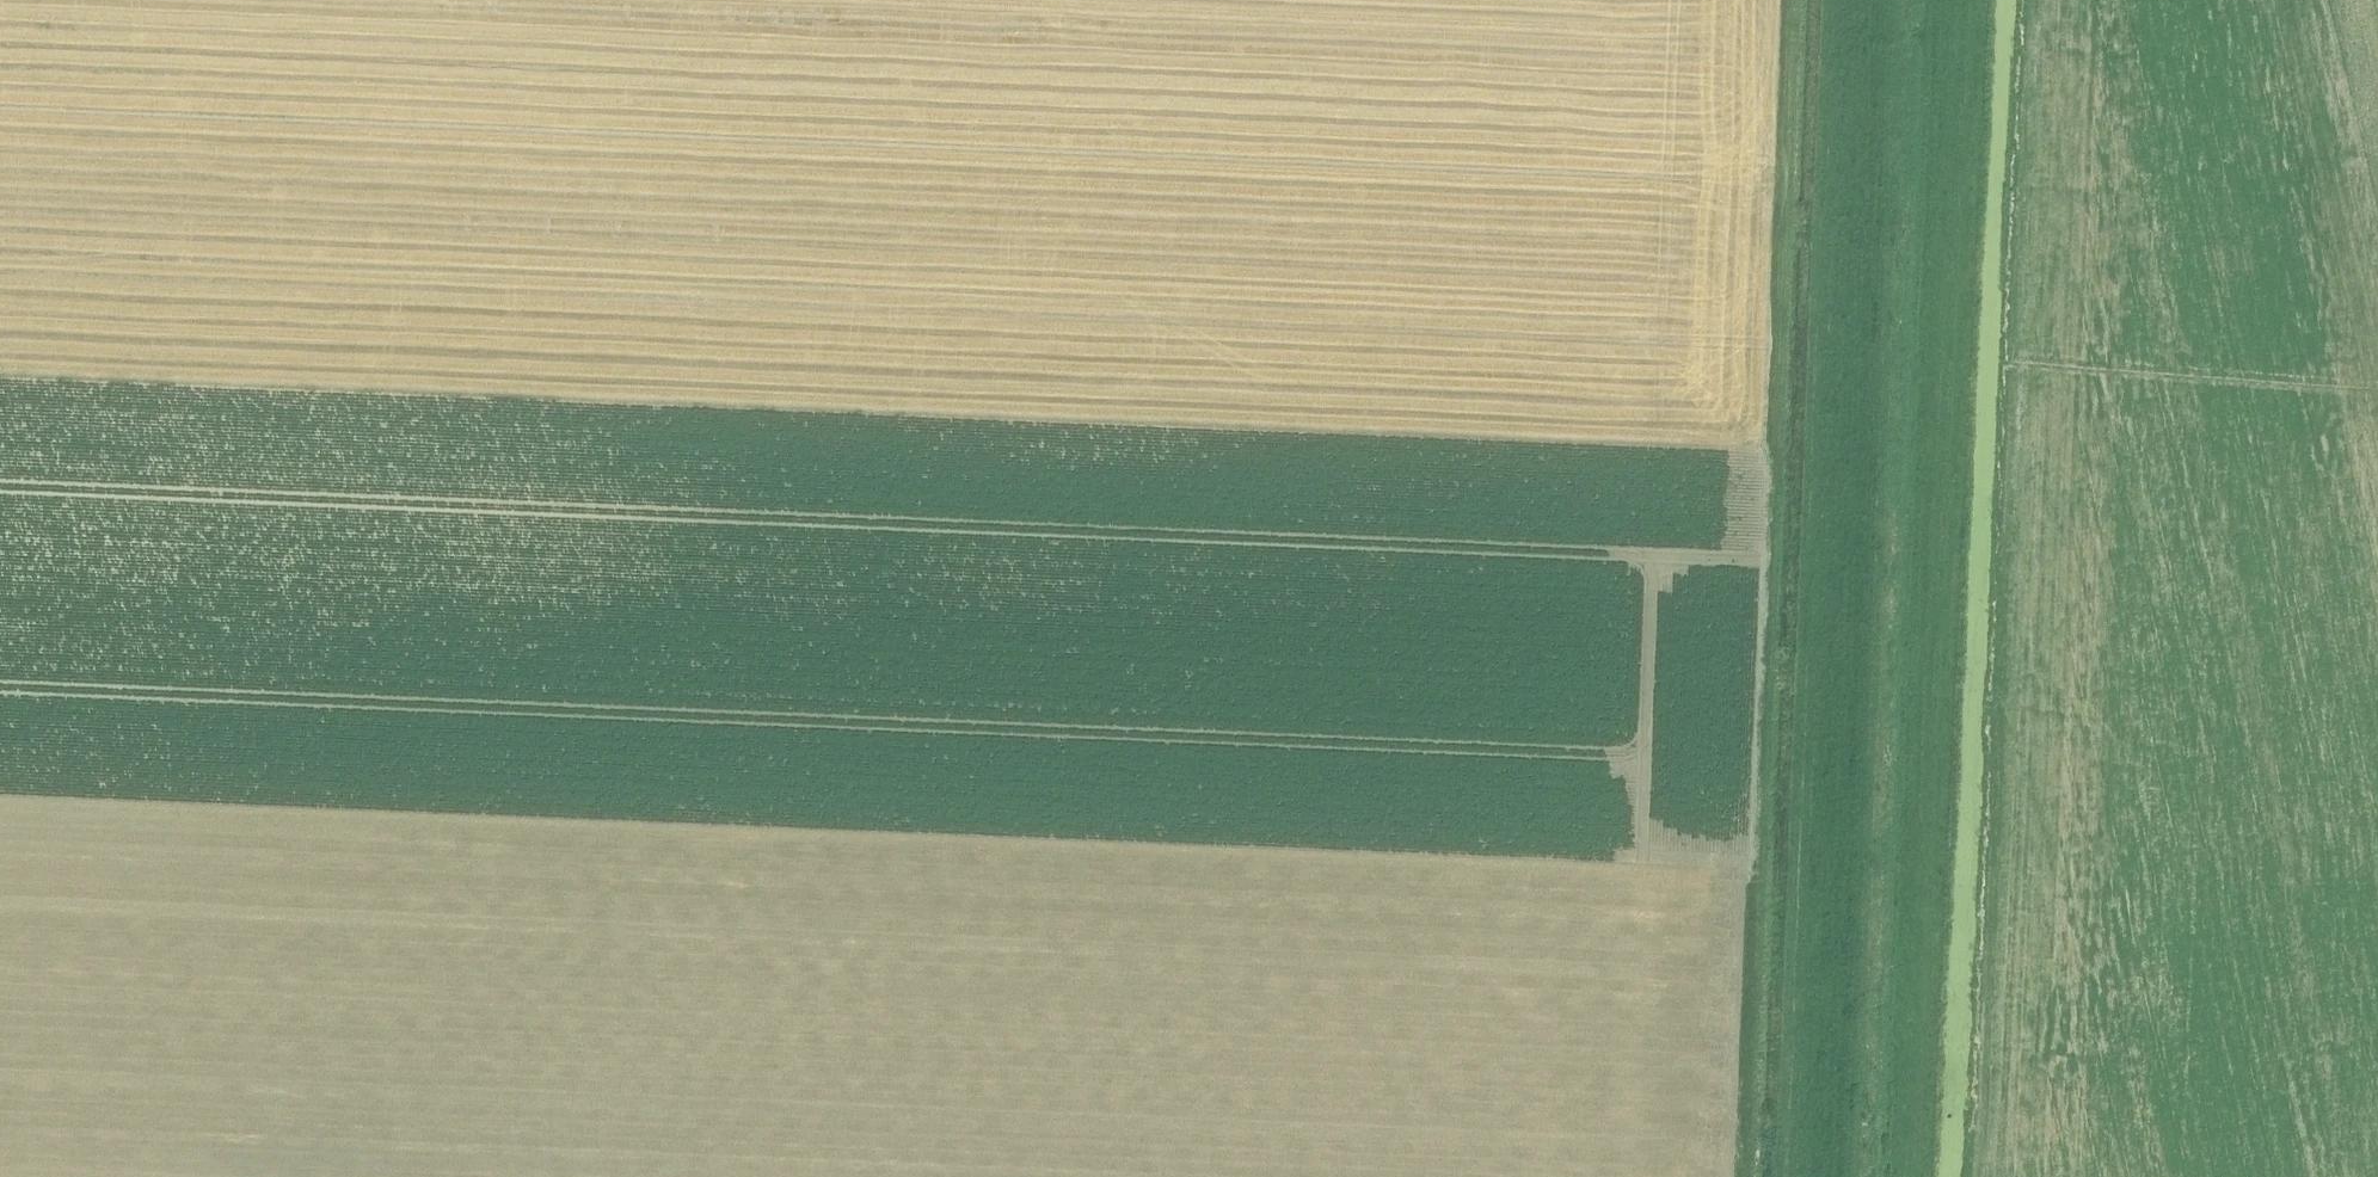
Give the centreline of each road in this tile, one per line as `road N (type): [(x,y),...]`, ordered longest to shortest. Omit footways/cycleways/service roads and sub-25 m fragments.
road 1 (track): [(1821,0),(1770,1176)]

